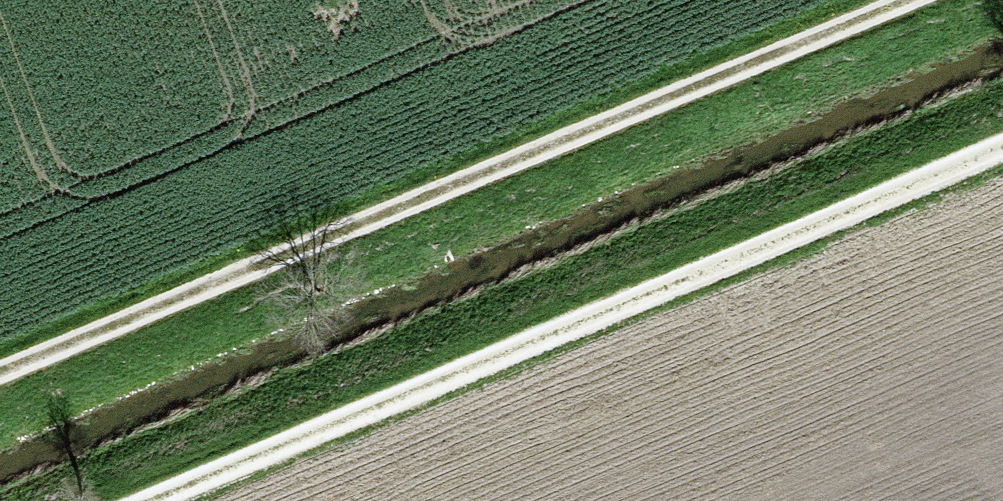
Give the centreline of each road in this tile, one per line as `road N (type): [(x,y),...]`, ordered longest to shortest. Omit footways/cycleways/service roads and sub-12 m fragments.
road 1 (track): [(0,374),(900,0)]
road 2 (track): [(1002,153),(163,500)]

